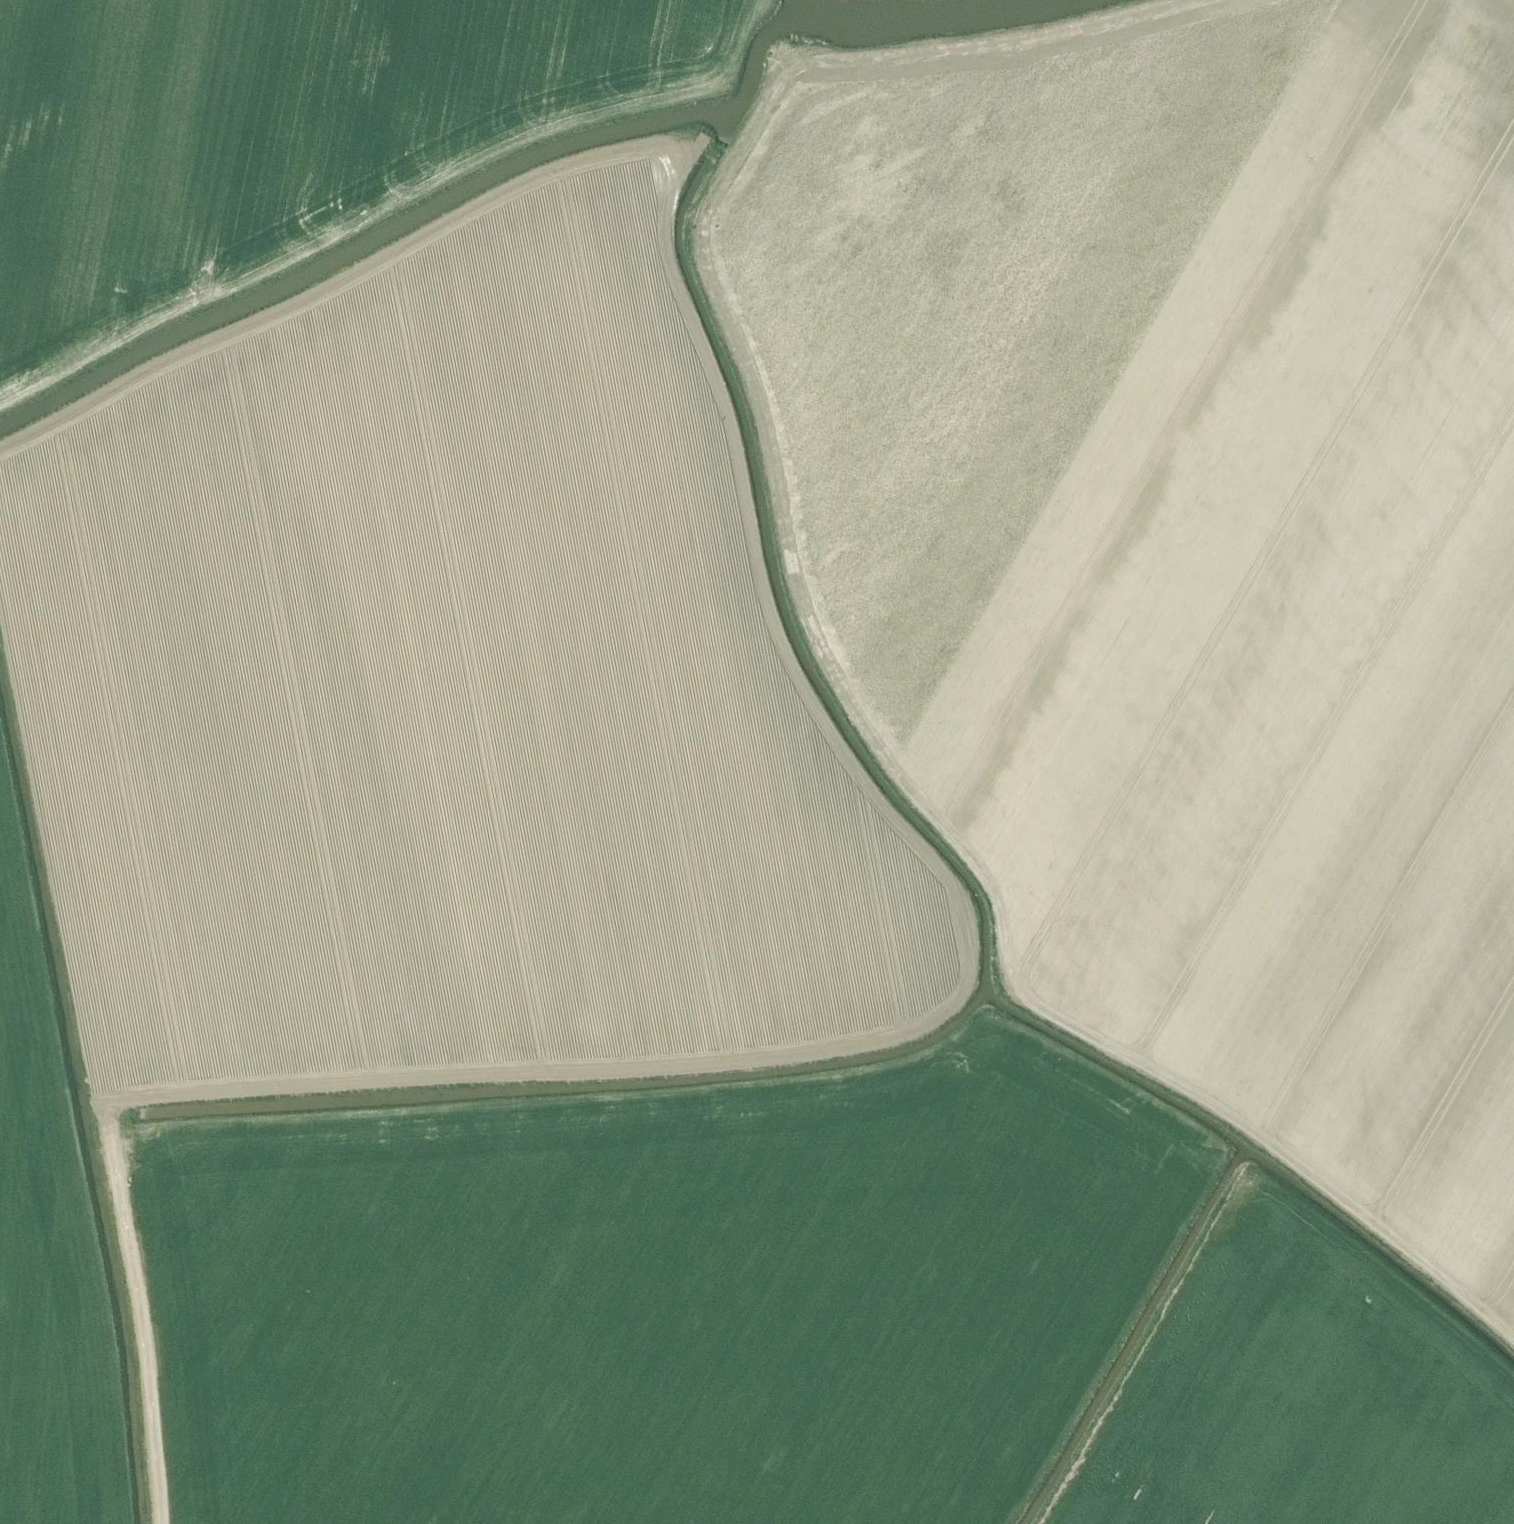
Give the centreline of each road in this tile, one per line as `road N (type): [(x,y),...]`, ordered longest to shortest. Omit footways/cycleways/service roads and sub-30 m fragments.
road 1 (track): [(1513,1331),(1318,1168),(1185,1082),(1047,1009),(1022,979),(1013,947)]
road 2 (track): [(166,1523),(150,1343),(108,1119)]

